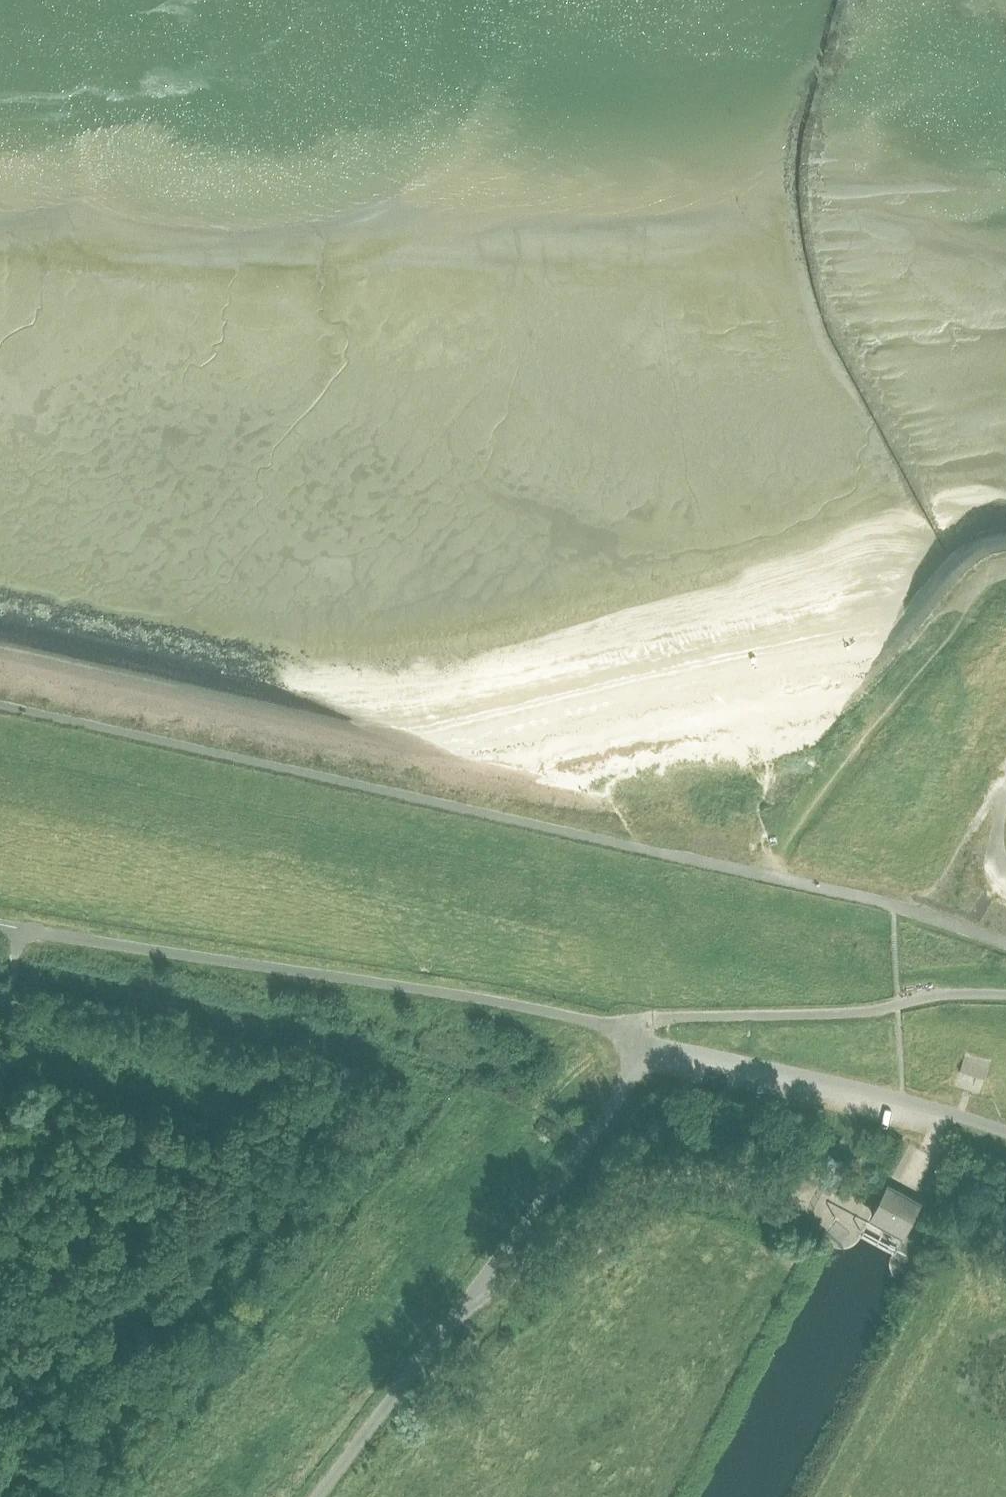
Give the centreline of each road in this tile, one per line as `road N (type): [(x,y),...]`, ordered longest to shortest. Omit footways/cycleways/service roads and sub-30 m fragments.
road 1 (unclassified): [(317,1496),(631,1082),(645,1039)]
road 2 (unclassified): [(1005,1132),(889,1096),(645,1039)]
road 3 (track): [(0,1055),(237,1099)]

